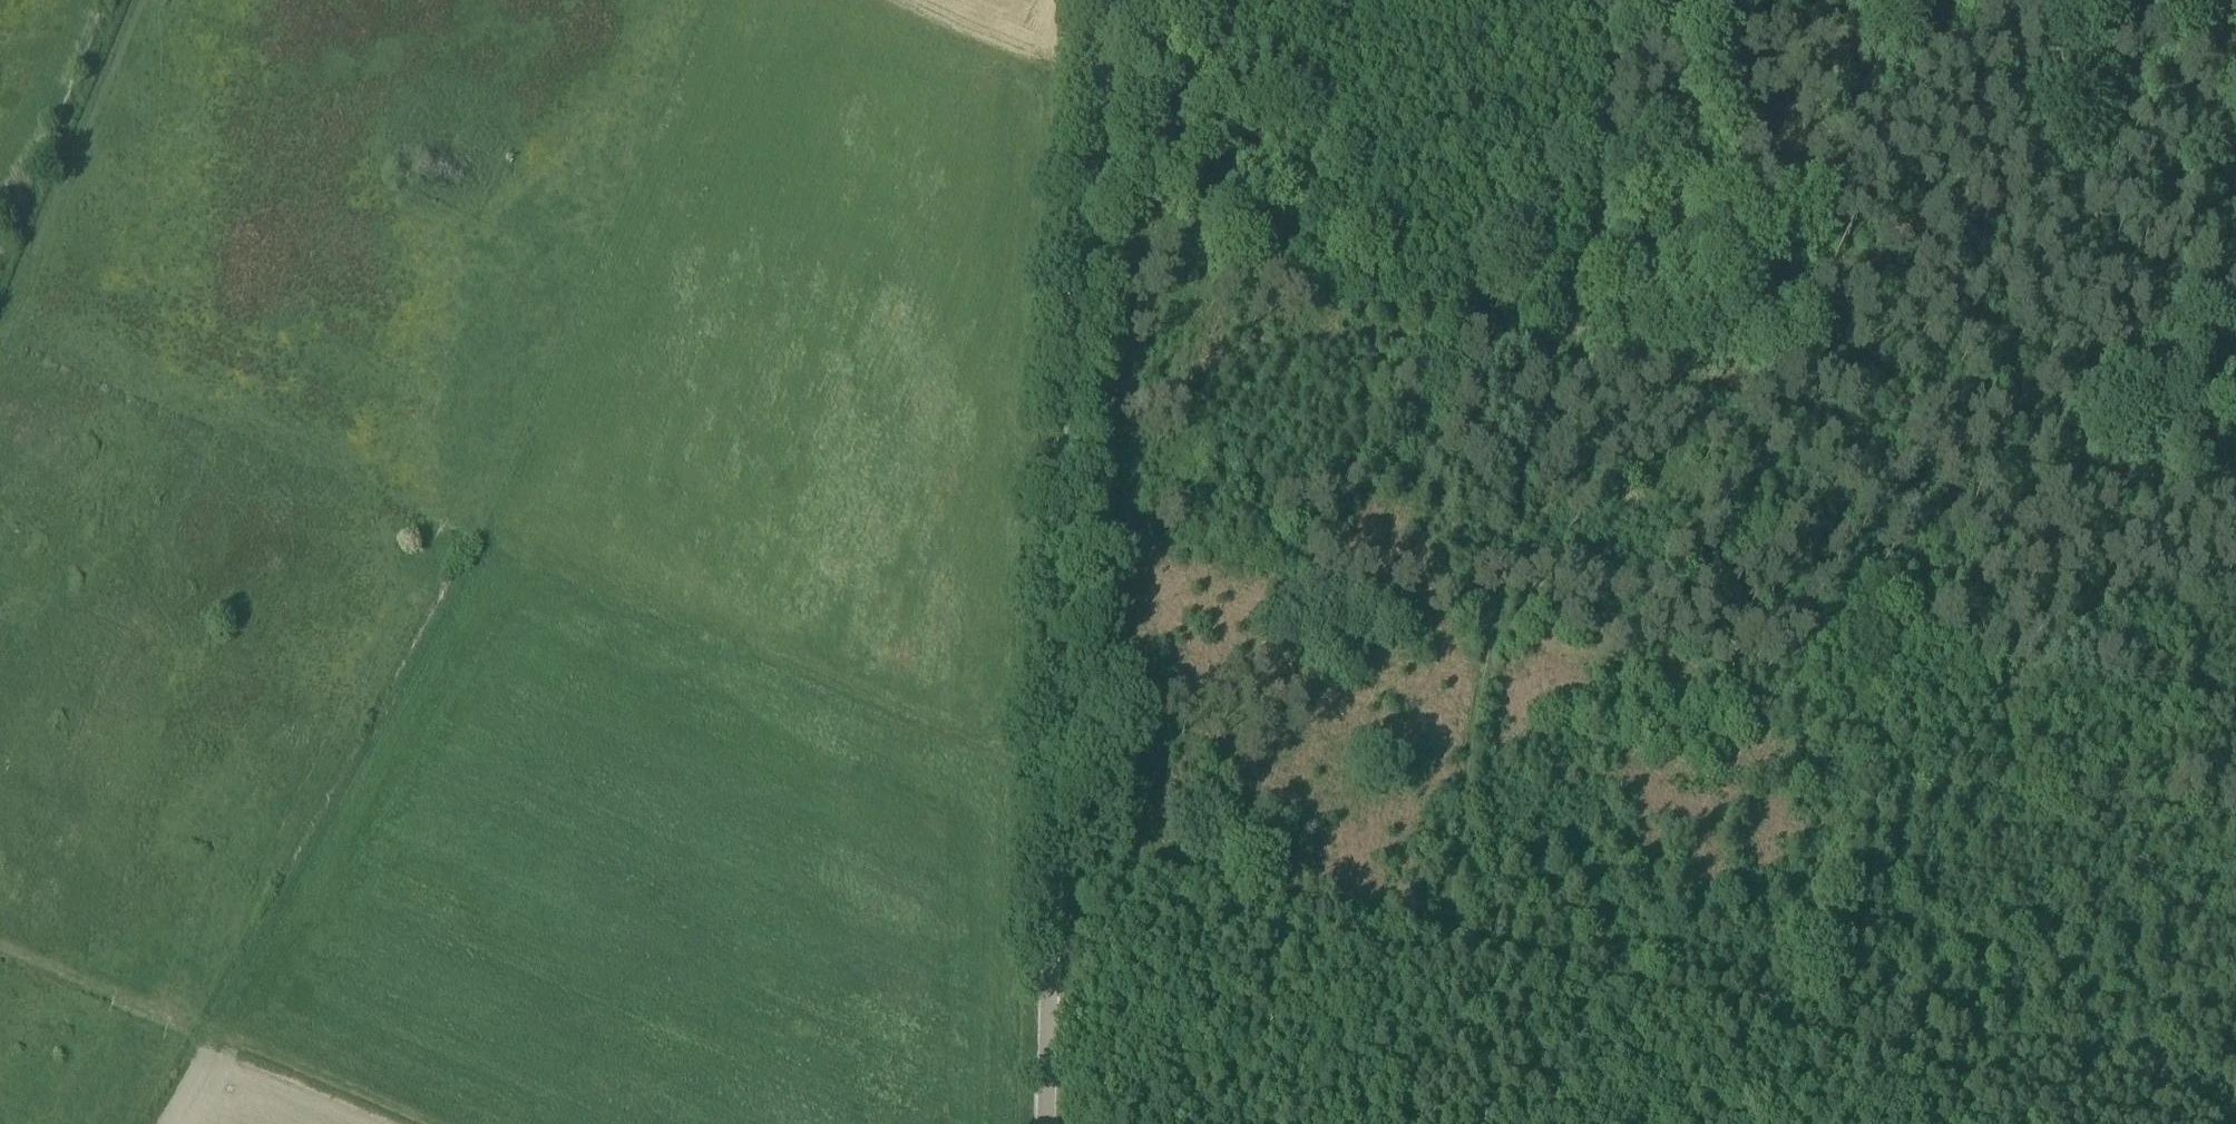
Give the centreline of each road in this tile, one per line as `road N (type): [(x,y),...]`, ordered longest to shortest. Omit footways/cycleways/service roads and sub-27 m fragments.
road 1 (track): [(1834,1123),(1854,1038),(1830,1035),(1876,733),(1961,431),(2056,0)]
road 2 (unclassified): [(1041,1123),(1079,0)]
road 3 (track): [(1456,1123),(1454,936),(1431,930),(1481,629),(1062,511)]
road 4 (track): [(1481,629),(1624,0)]

